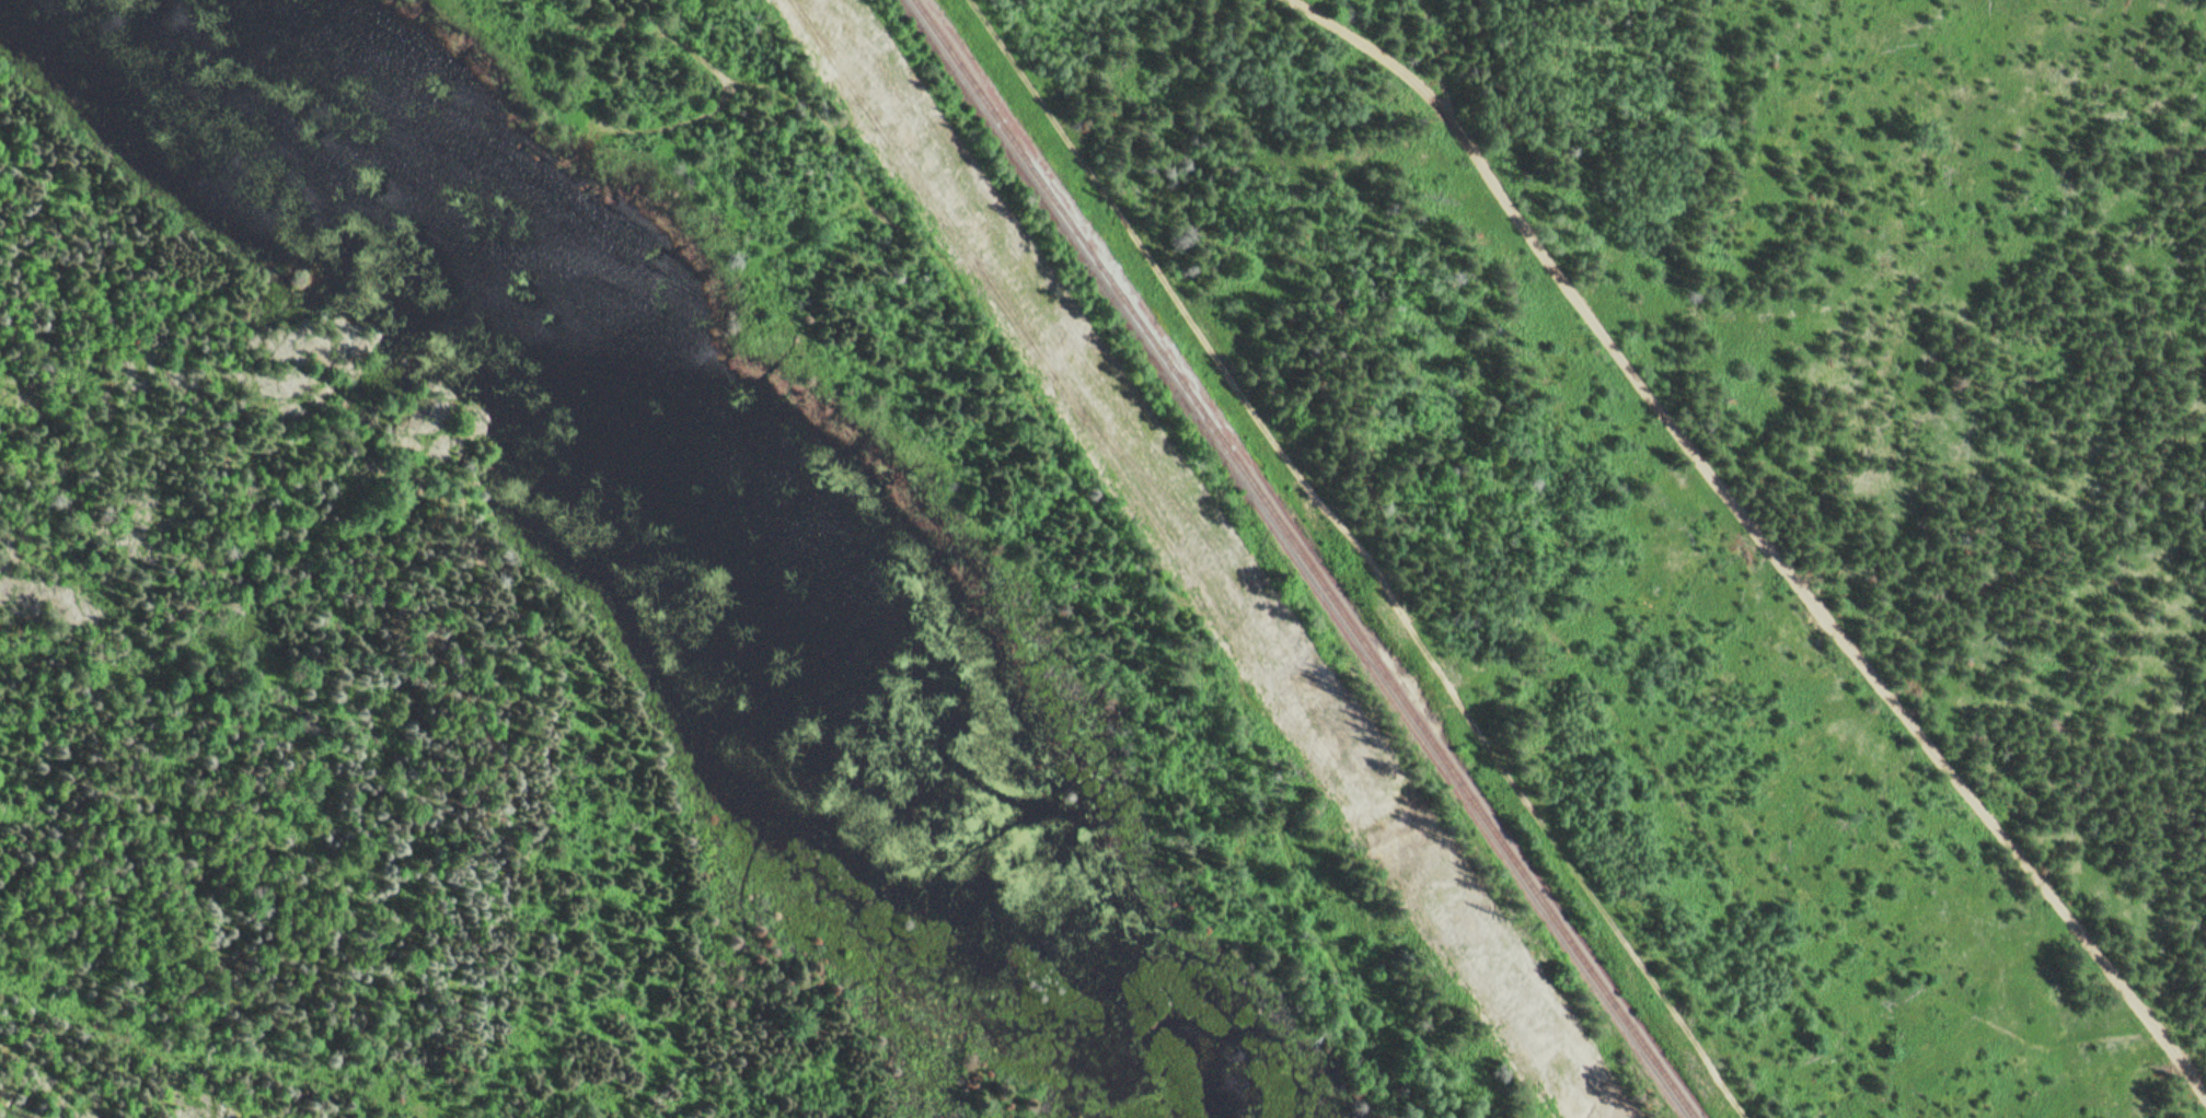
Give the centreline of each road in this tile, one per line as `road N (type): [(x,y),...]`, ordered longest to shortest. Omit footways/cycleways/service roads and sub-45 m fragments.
road 1 (track): [(1754,1117),(1538,812),(1384,580),(1365,538),(1237,386),(980,0)]
road 2 (track): [(2205,1102),(2140,1006),(1632,372),(1447,108),(1427,0)]
road 3 (residential): [(250,1117),(0,1031)]
road 4 (track): [(1308,0),(1447,108)]
road 5 (residential): [(446,1048),(367,1114),(340,1117)]

